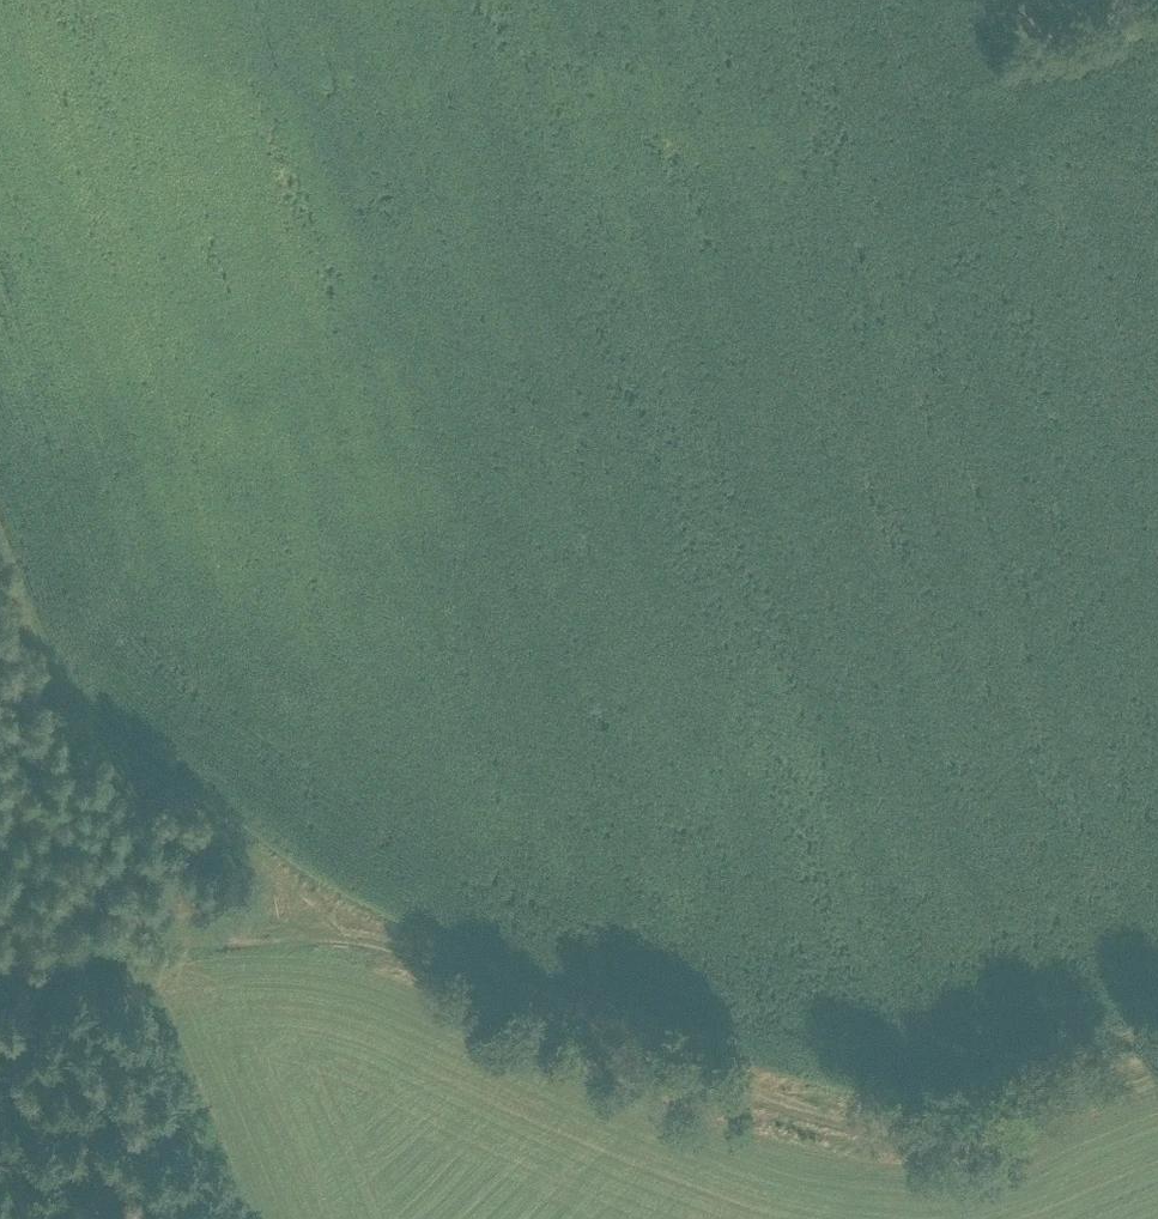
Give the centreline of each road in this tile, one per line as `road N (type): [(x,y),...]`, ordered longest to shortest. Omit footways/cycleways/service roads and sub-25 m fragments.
road 1 (track): [(1157,1066),(1077,1098),(988,1118),(889,1125),(787,1108),(335,929),(0,974)]
road 2 (track): [(0,631),(10,657),(69,728),(309,927)]

